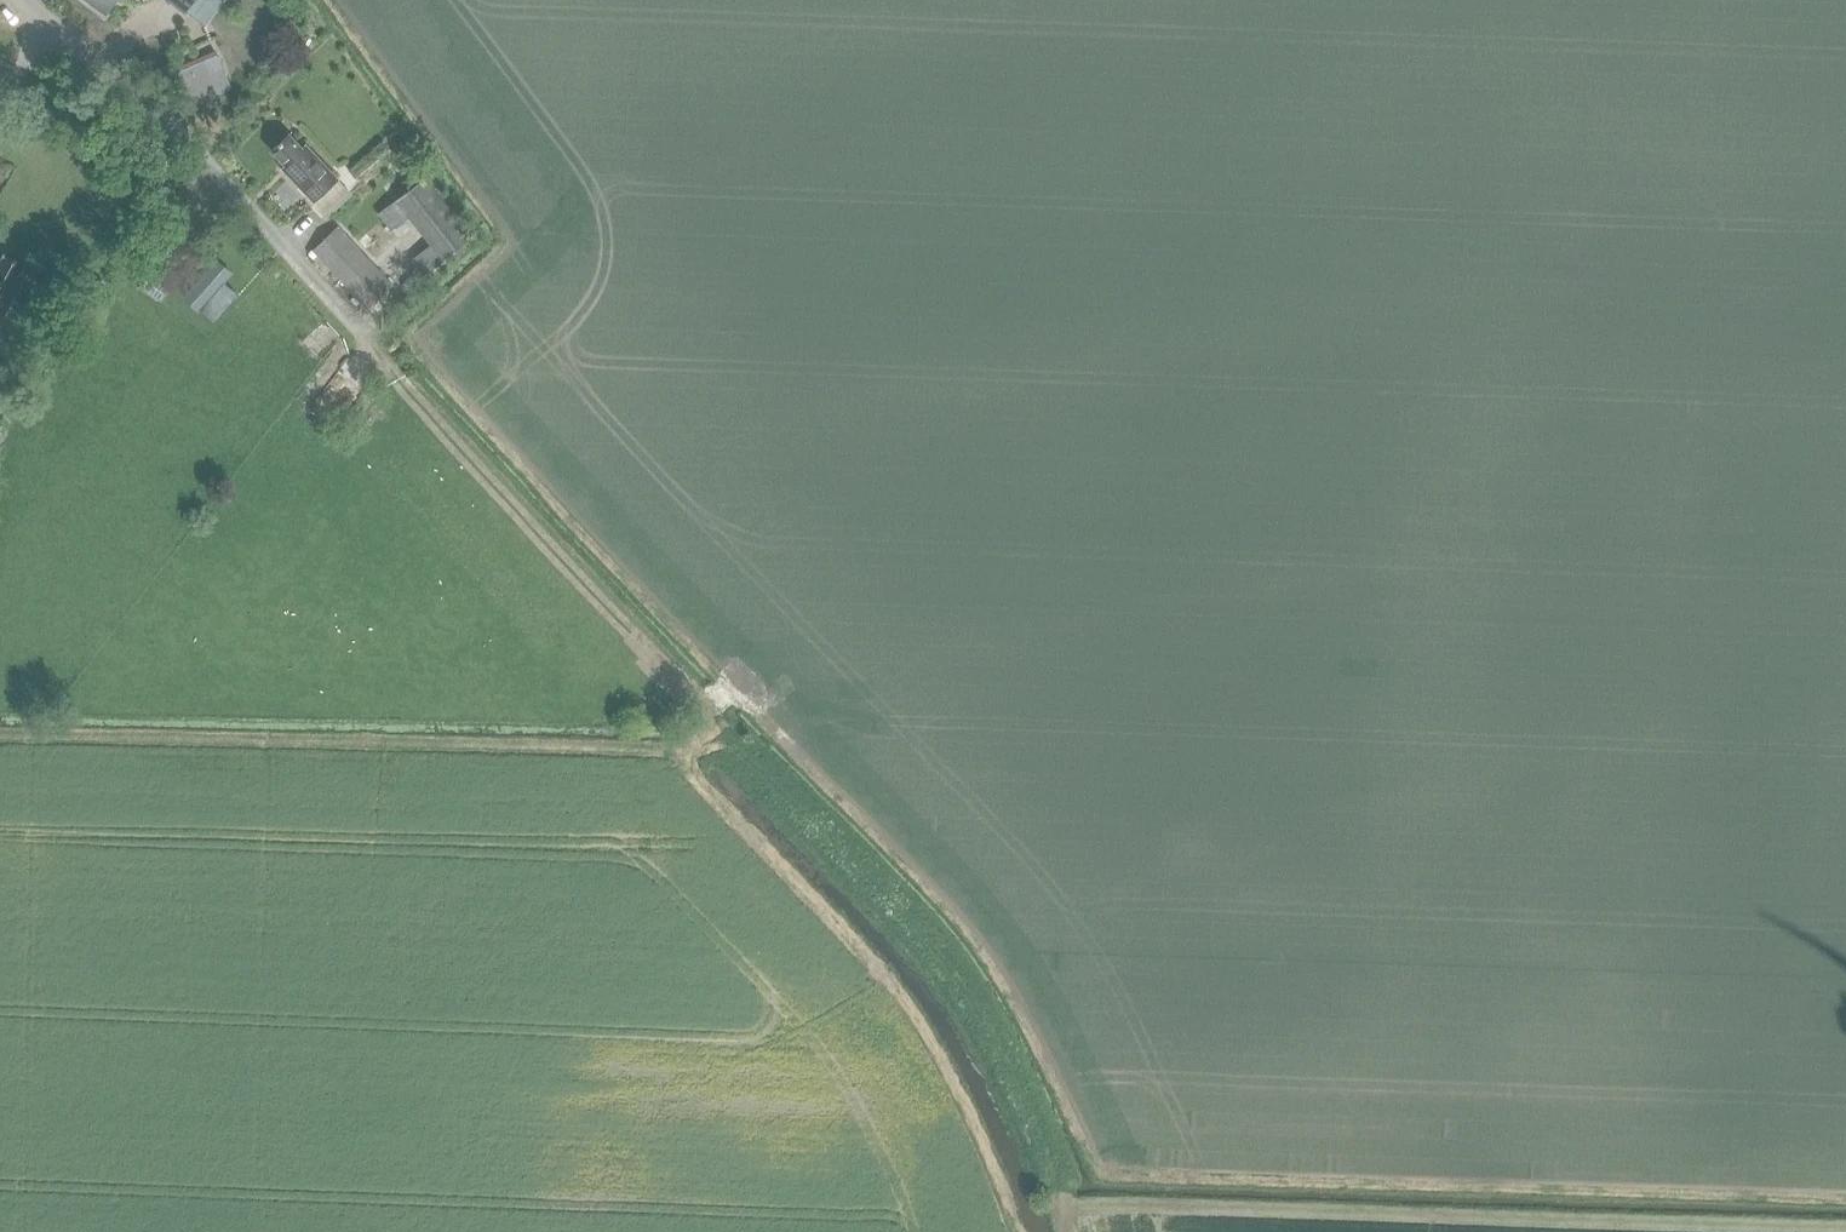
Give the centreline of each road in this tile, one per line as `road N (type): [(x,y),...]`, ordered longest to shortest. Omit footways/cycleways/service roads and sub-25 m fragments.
road 1 (unclassified): [(371,342),(196,157),(20,0)]

